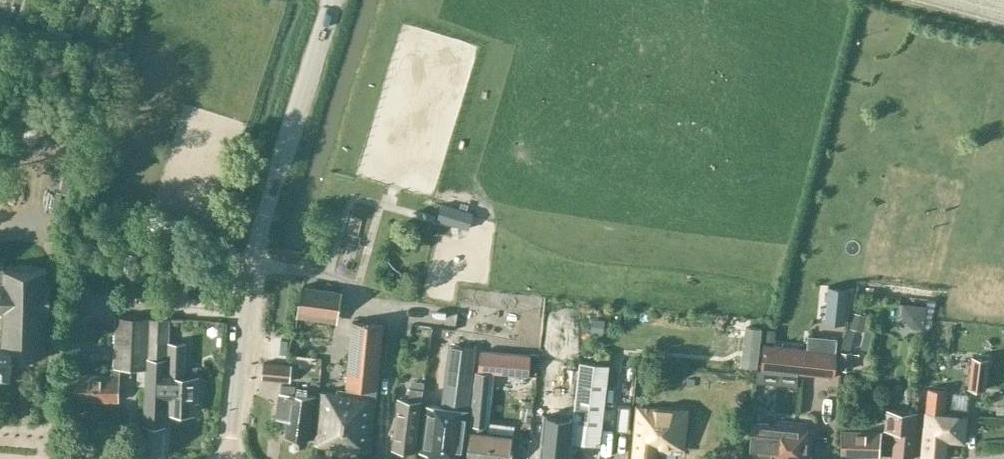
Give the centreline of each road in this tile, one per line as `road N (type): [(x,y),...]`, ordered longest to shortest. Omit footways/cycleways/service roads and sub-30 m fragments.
road 1 (unclassified): [(229,458),(252,261),(333,0)]

